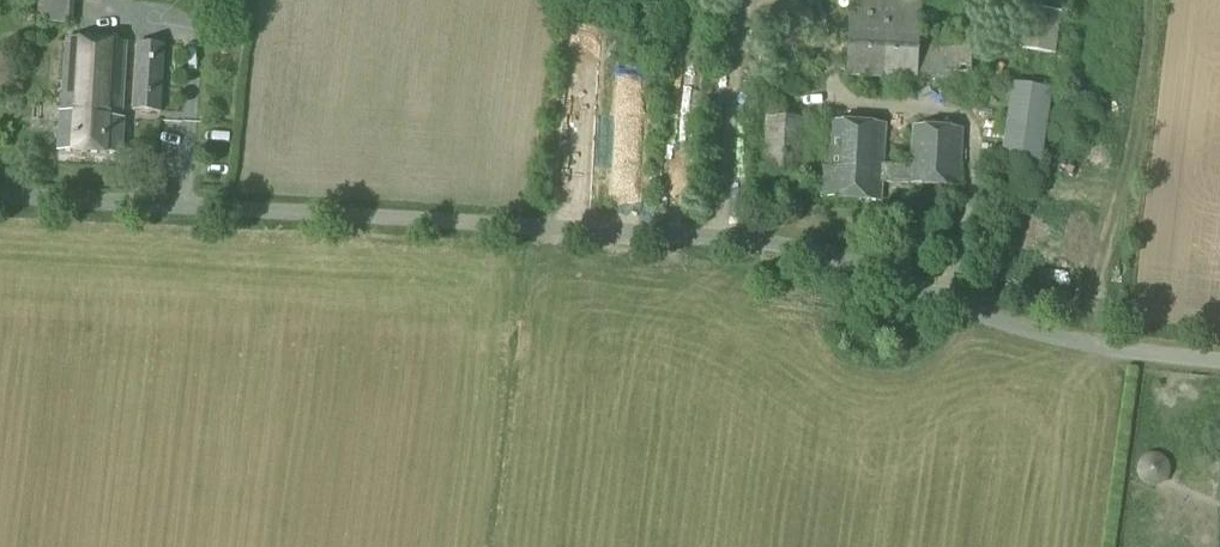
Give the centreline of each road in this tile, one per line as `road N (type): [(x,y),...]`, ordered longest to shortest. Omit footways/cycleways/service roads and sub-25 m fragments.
road 1 (unclassified): [(0,191),(760,253),(908,277),(1063,342),(1219,367)]

